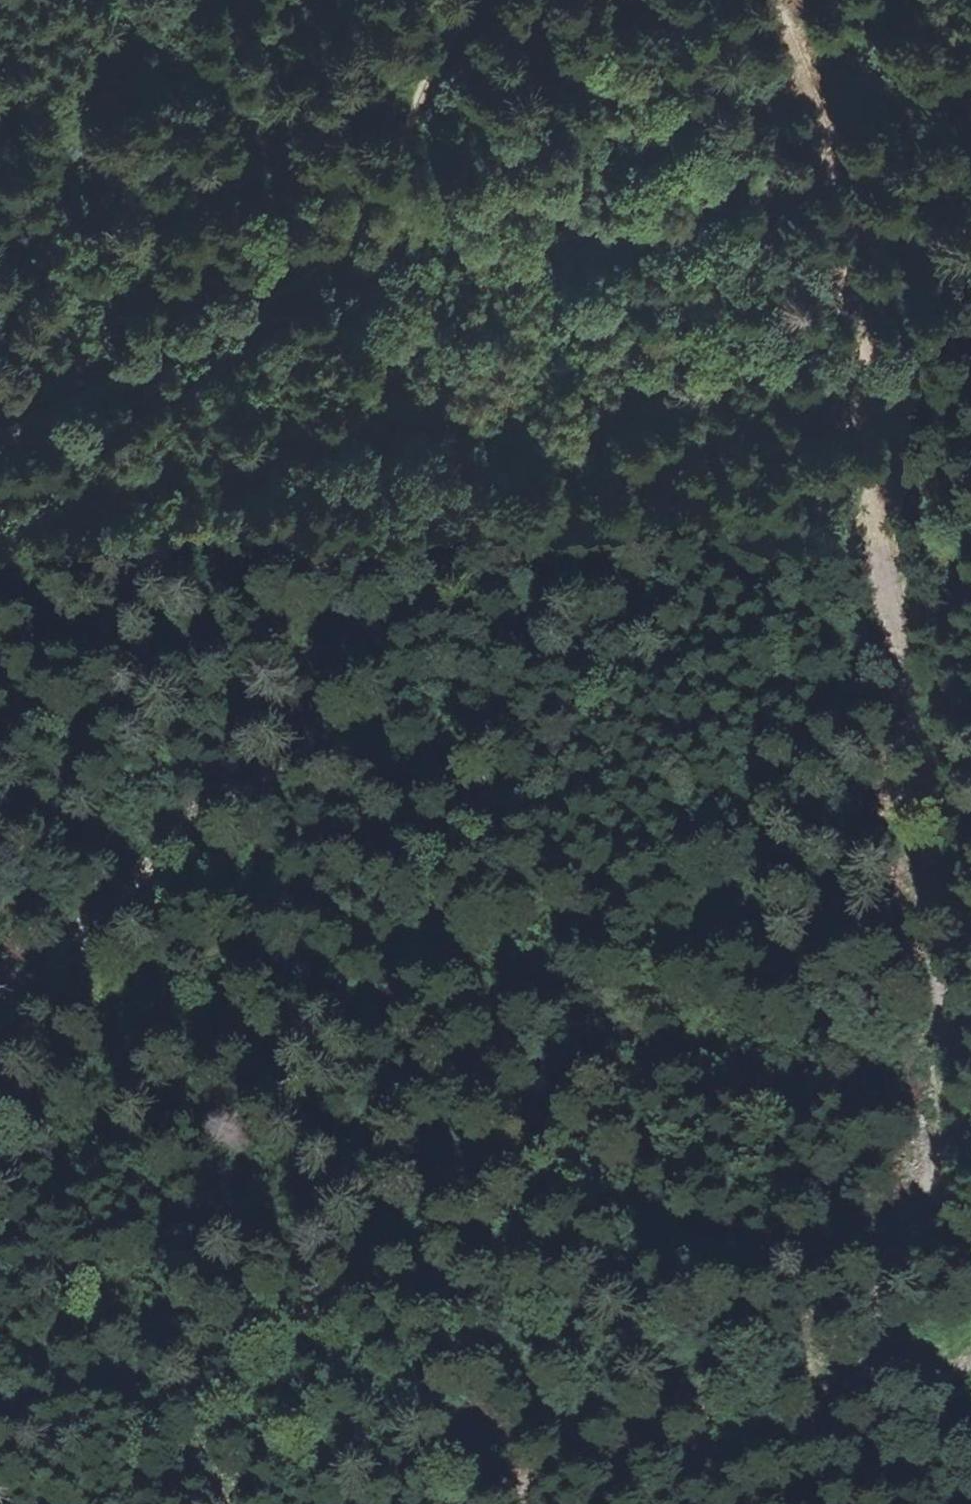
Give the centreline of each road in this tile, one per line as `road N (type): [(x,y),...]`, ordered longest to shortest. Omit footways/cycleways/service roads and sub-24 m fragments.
road 1 (track): [(423,0),(413,97),(271,267),(0,408)]
road 2 (track): [(371,1503),(499,1481),(599,1446),(708,1445),(856,1411),(970,1361)]

